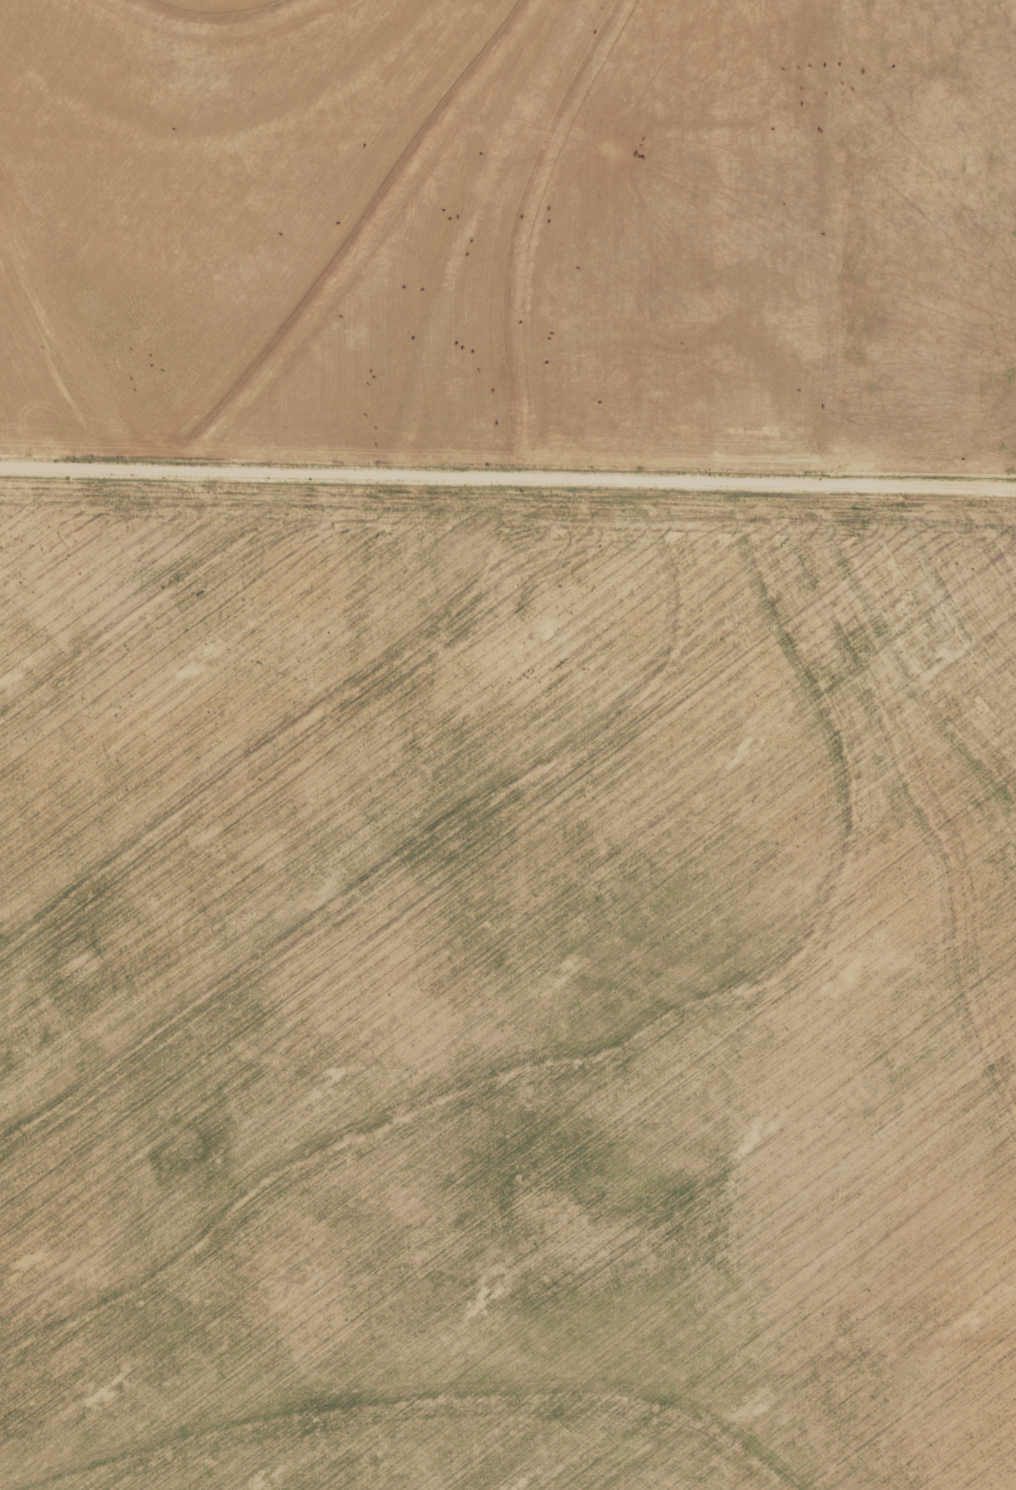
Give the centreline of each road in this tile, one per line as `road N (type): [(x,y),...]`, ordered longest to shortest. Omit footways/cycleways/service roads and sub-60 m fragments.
road 1 (residential): [(1015,486),(0,466)]

